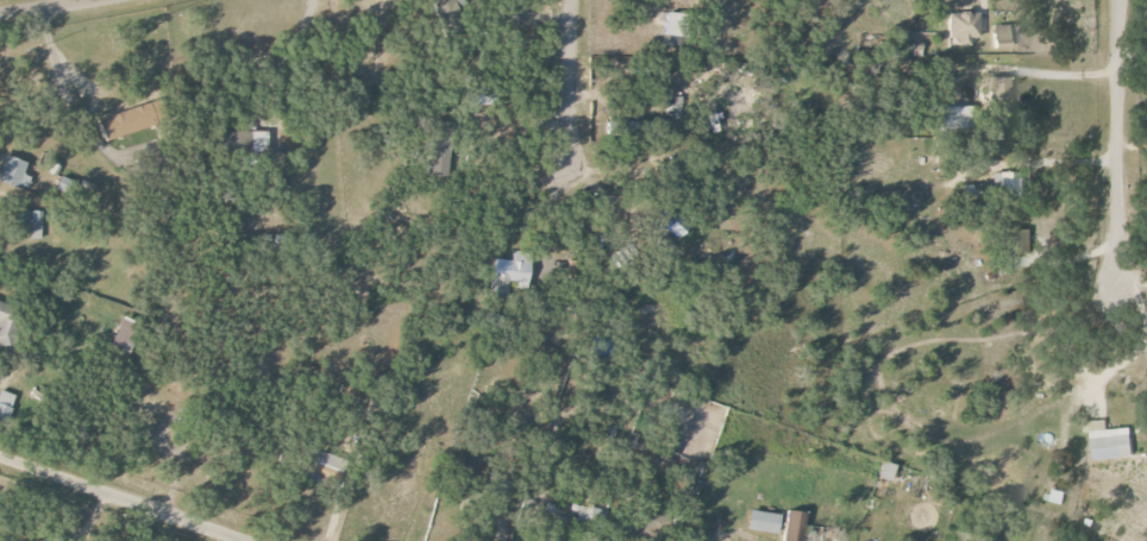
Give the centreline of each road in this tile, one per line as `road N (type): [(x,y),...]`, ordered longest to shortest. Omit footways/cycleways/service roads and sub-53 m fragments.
road 1 (residential): [(1112,290),(1115,0)]
road 2 (residential): [(252,540),(0,456)]
road 3 (residential): [(568,165),(571,0)]

